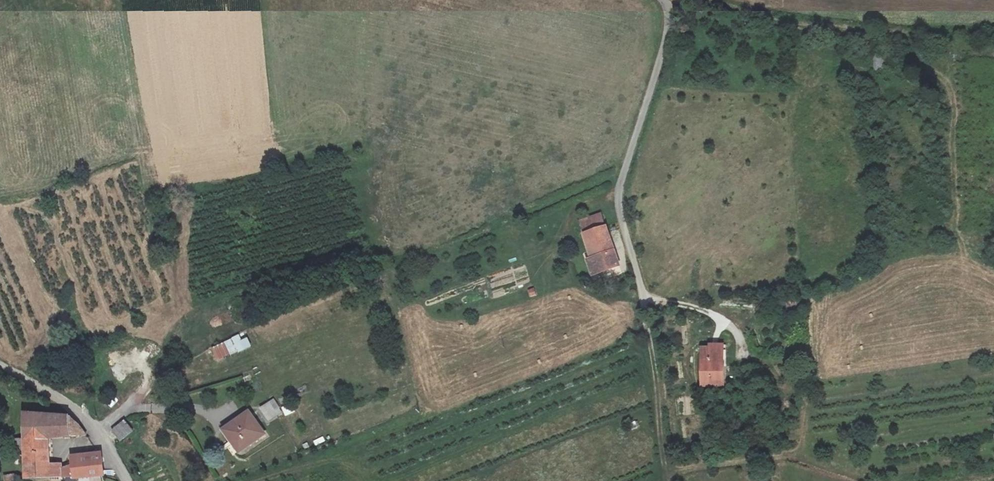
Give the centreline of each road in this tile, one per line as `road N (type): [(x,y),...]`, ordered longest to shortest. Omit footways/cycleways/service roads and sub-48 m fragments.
road 1 (track): [(796,28),(812,57),(859,73),(934,119),(947,136),(952,236),(971,261),(993,268)]
road 2 (unclassified): [(645,301),(616,198),(661,66),(665,0)]
road 3 (track): [(667,480),(645,301),(727,321),(746,355)]
road 4 (track): [(704,0),(796,28),(950,39)]
road 5 (unclassified): [(0,365),(72,406),(127,480)]

